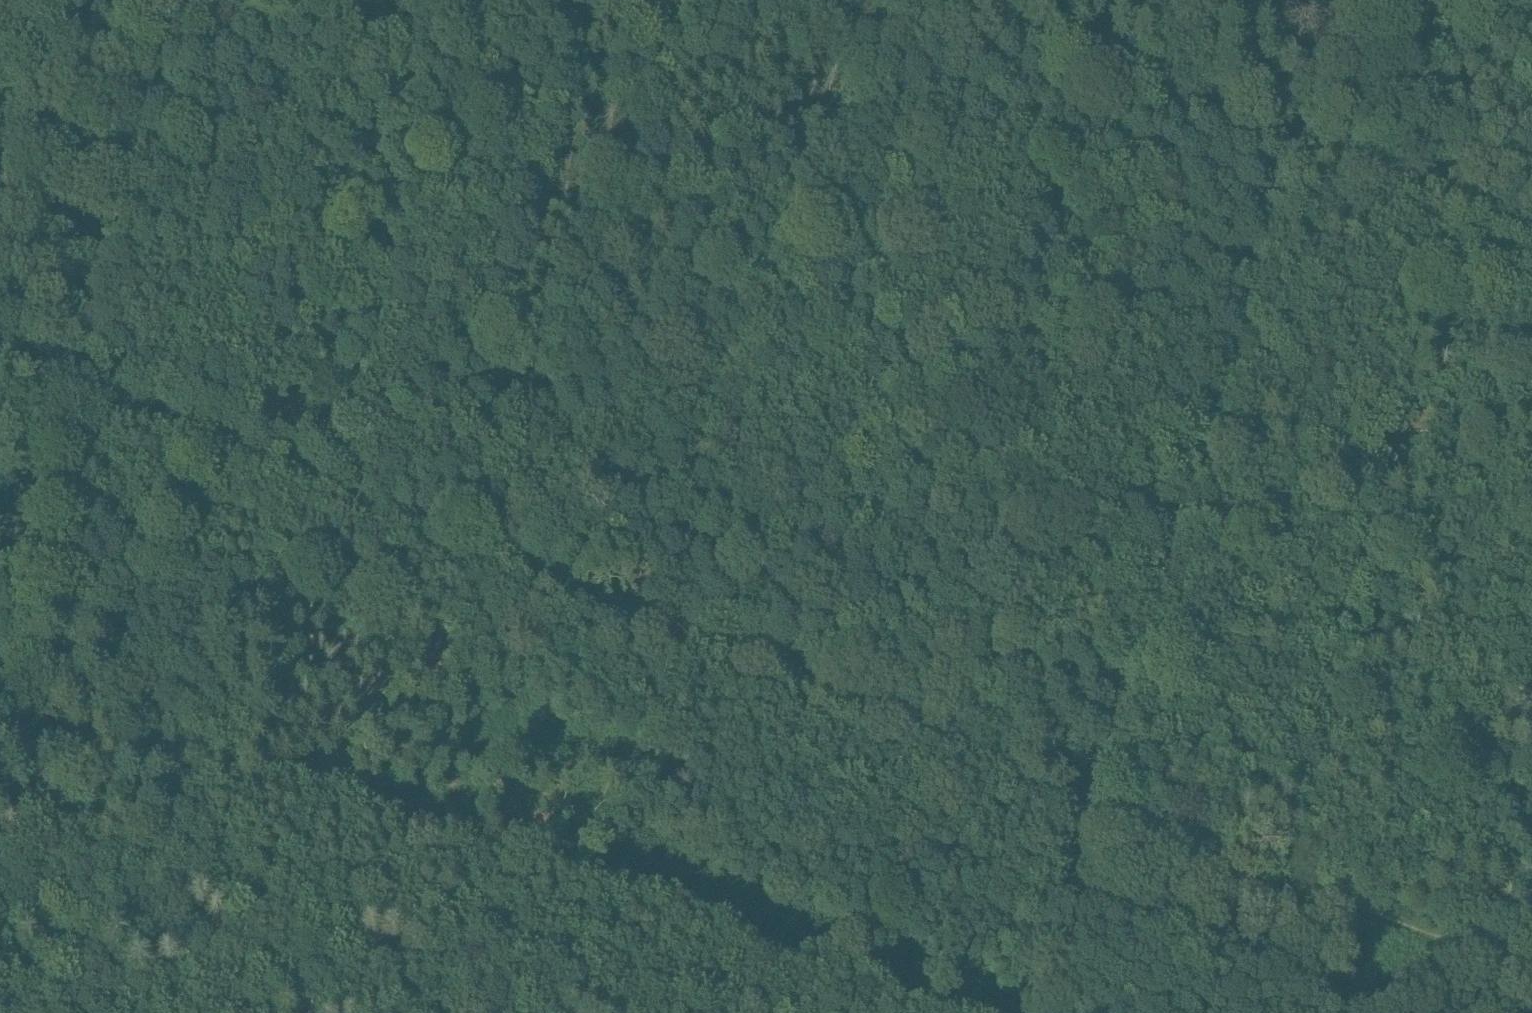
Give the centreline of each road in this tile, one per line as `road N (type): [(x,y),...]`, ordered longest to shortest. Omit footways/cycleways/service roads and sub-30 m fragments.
road 1 (track): [(0,339),(1531,934)]
road 2 (track): [(1043,1012),(1281,131),(1328,0)]
road 3 (track): [(914,0),(1531,227)]
road 4 (track): [(0,557),(188,0)]

